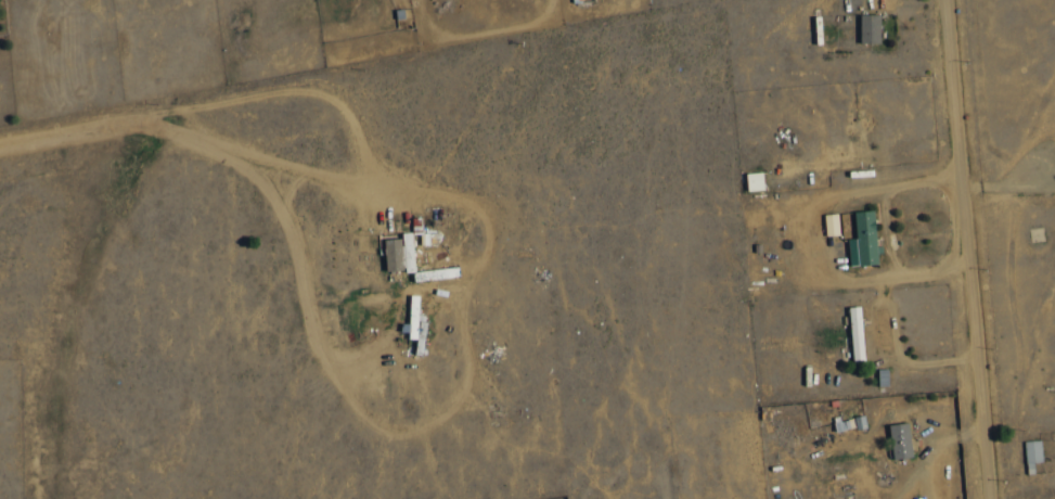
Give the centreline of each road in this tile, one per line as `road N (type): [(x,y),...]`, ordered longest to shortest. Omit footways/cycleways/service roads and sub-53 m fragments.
road 1 (residential): [(1002,498),(952,0)]

